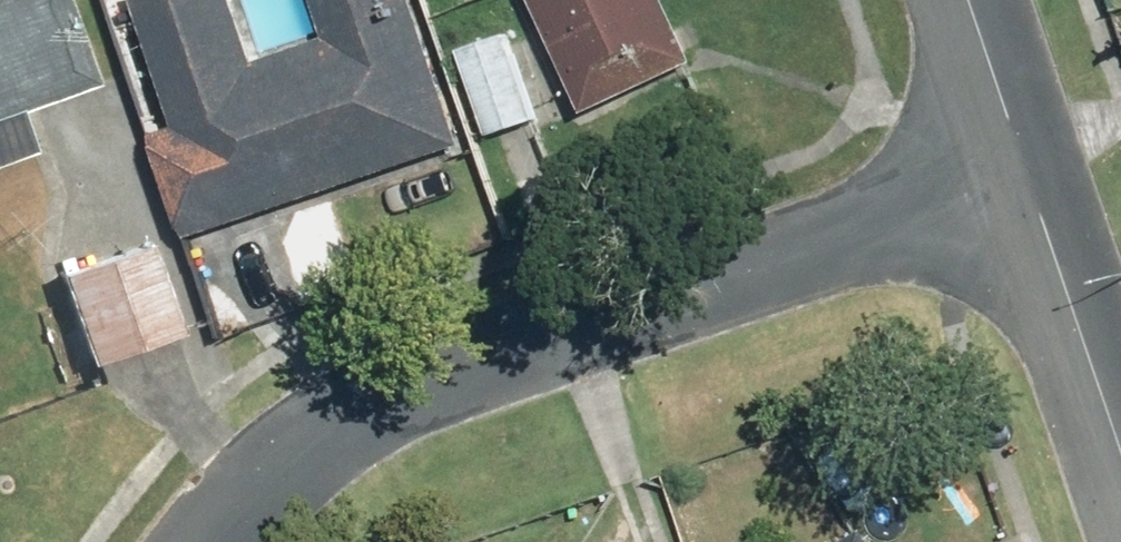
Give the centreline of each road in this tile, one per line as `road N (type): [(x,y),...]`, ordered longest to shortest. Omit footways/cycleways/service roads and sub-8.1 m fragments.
road 1 (residential): [(212,541),(318,435),(391,392),(1013,146)]
road 2 (residential): [(1120,451),(1013,146)]
road 3 (residential): [(1013,146),(962,0)]

